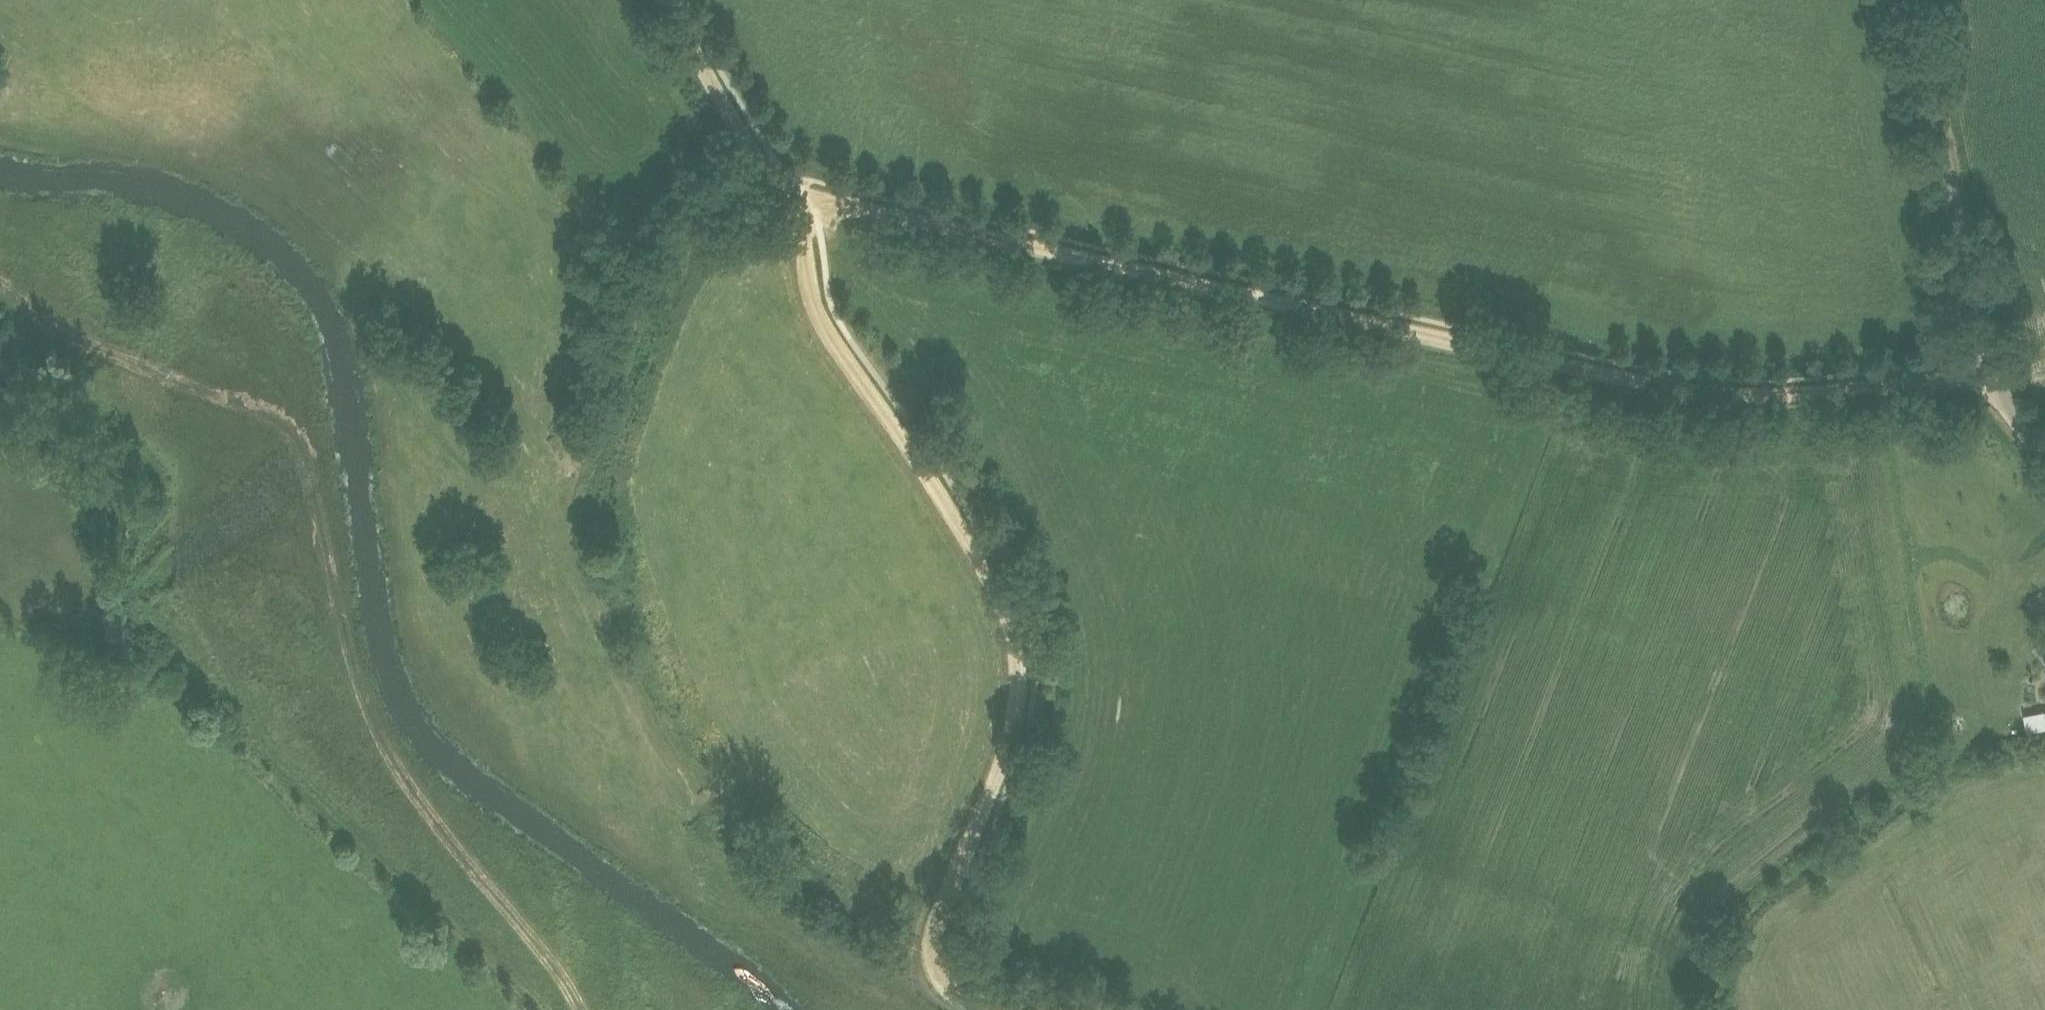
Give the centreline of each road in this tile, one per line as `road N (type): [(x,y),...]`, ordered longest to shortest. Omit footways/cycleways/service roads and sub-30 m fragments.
road 1 (track): [(1993,378),(1753,396),(1679,387),(791,190)]
road 2 (track): [(791,190),(812,307),(988,580),(1013,652),(1010,726),(930,947)]
road 3 (unclassified): [(2044,450),(1993,378),(1914,0)]
road 4 (track): [(766,156),(715,187),(672,228),(575,464)]
road 5 (track): [(791,190),(756,162),(656,0)]

